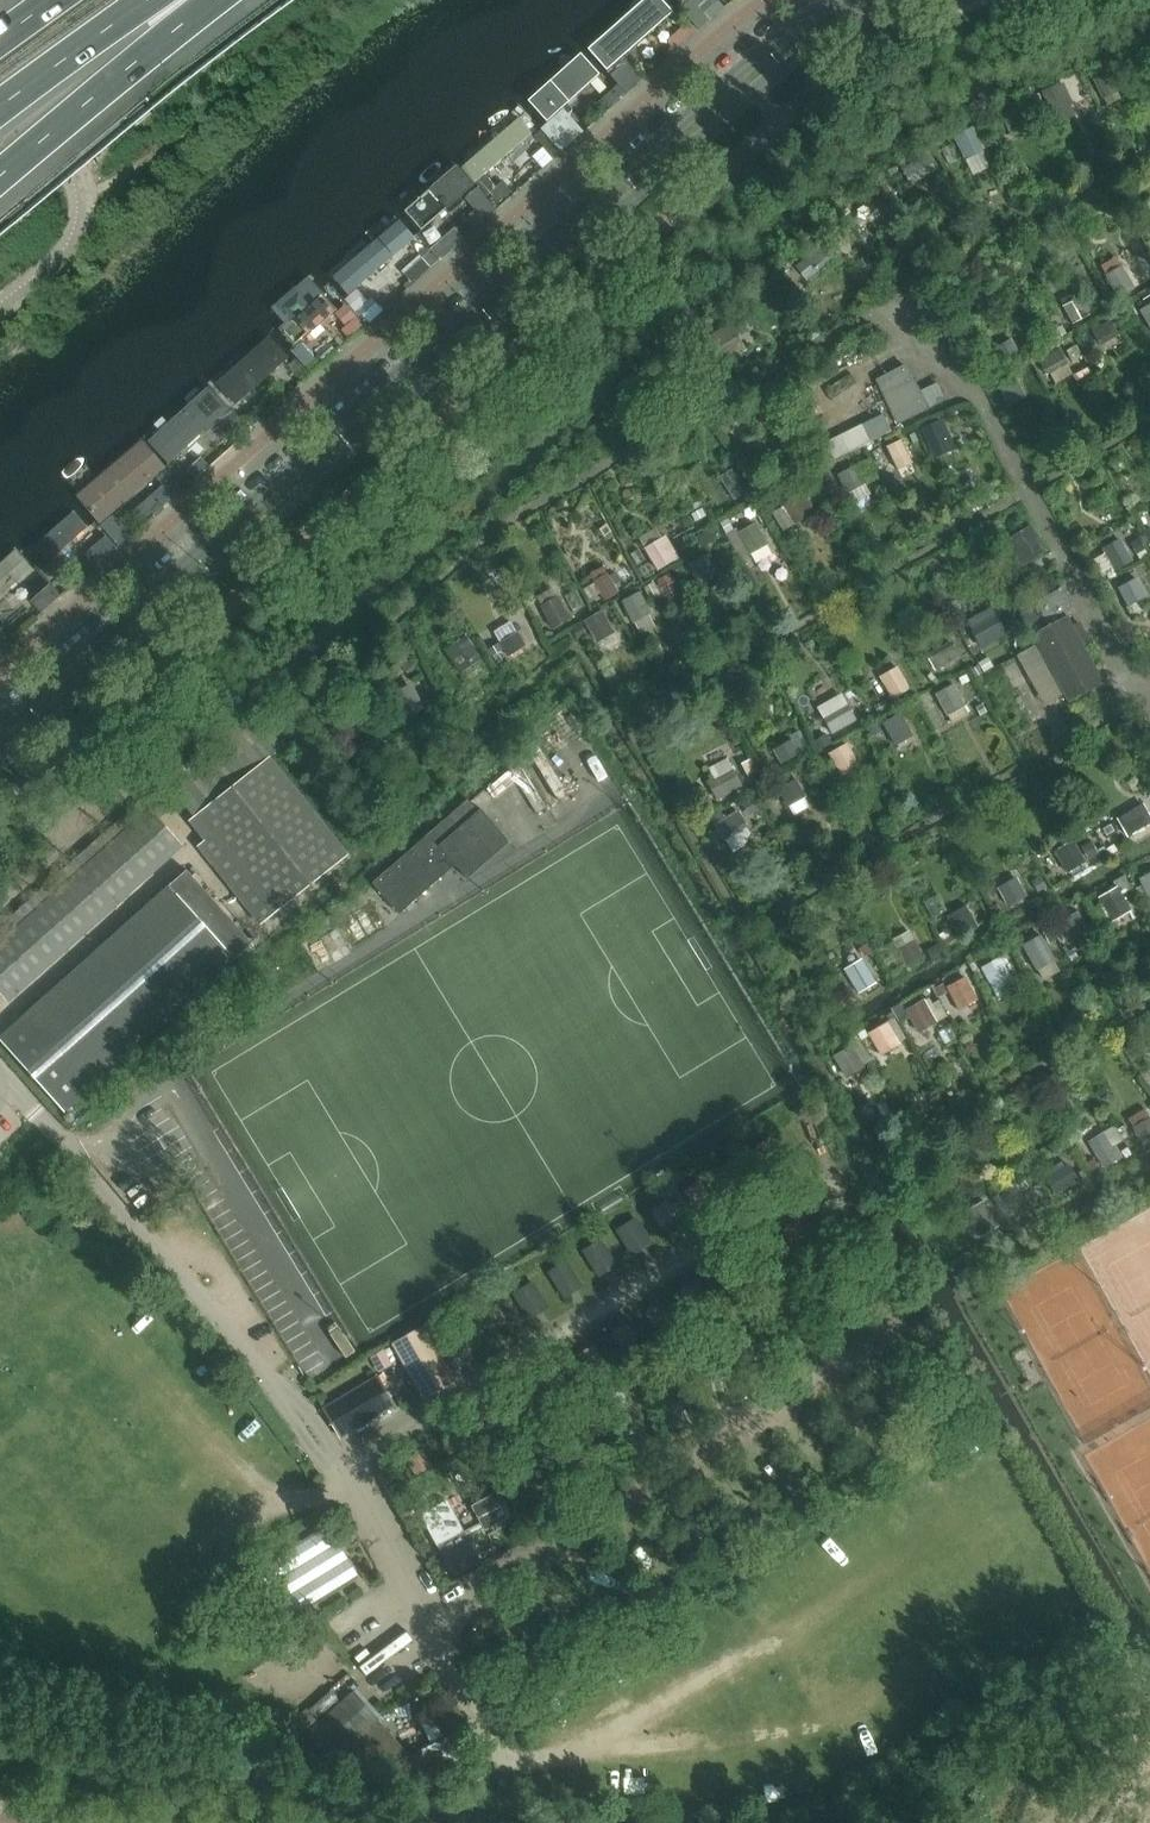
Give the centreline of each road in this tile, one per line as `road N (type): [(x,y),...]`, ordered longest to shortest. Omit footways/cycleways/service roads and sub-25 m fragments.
road 1 (secondary): [(0,771),(633,196),(814,42),(881,0)]
road 2 (secondary): [(841,0),(717,91),(0,730)]
road 3 (unclassified): [(592,1749),(535,1775),(498,1749),(337,1466),(76,1160)]
road 4 (unclassified): [(592,1749),(665,1767),(744,1755),(824,1711),(931,1669),(1004,1610),(1008,1569),(983,1540),(950,1528),(829,1604)]
road 5 (unclassified): [(829,1604),(592,1749)]
road 6 (motorway): [(0,176),(158,40),(193,0)]
road 7 (motorway): [(0,105),(144,0)]
road 8 (unclassified): [(76,1160),(183,1065)]

